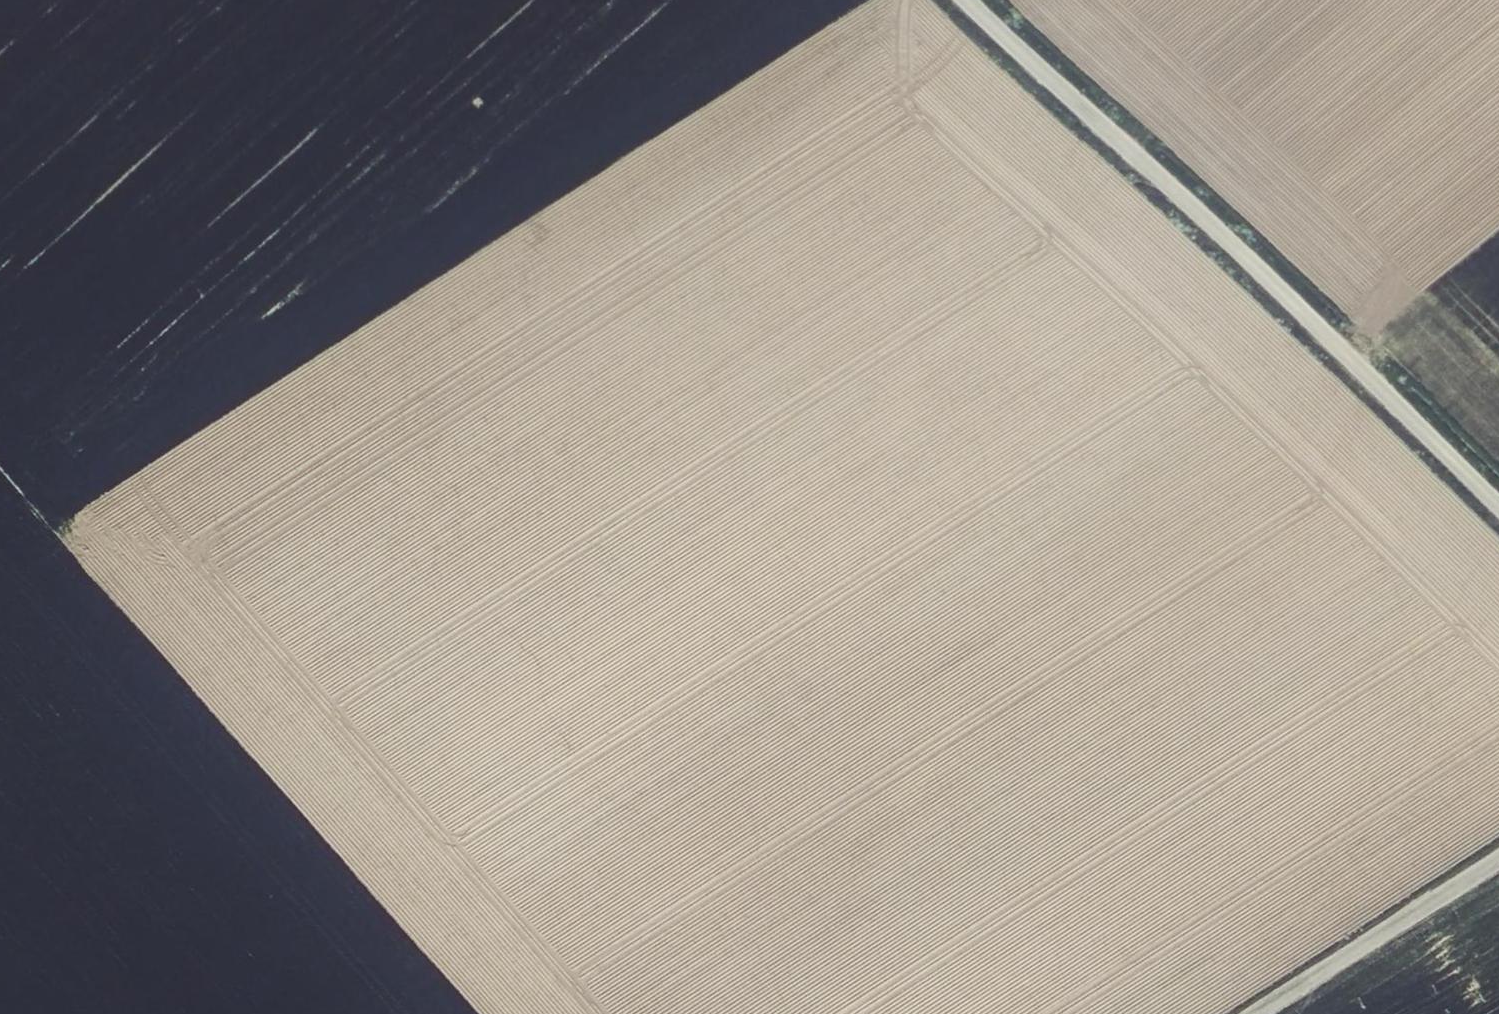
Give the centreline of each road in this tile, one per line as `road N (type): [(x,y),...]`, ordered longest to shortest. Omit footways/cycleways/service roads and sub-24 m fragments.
road 1 (unclassified): [(967,0),(1216,228),(1498,505)]
road 2 (unclassified): [(1498,862),(1260,1013)]

